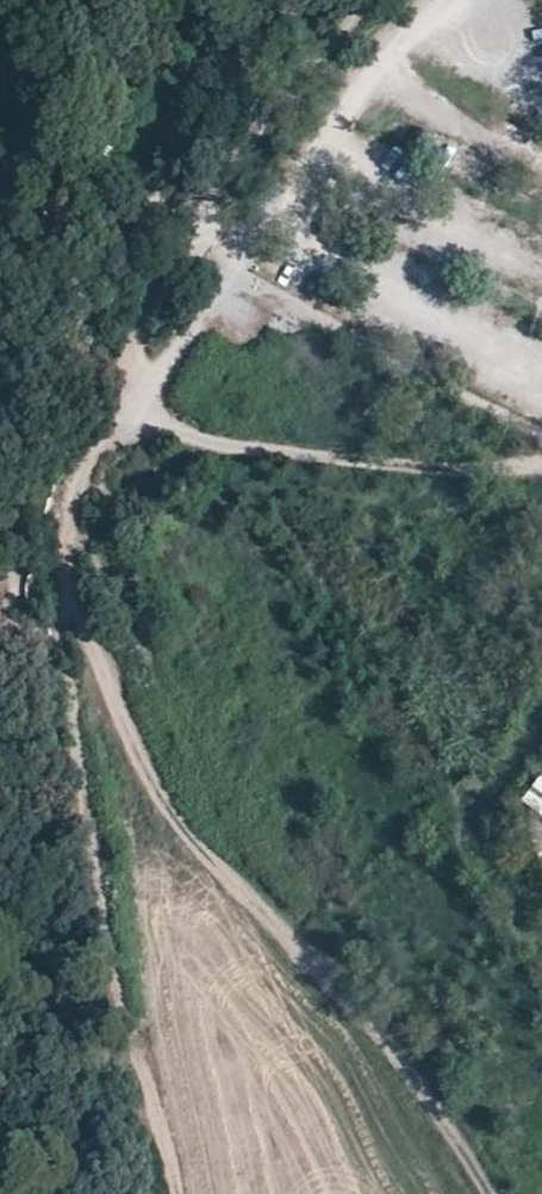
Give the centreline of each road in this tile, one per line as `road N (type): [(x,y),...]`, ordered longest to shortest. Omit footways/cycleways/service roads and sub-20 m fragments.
road 1 (track): [(140,359),(75,501),(64,638),(108,926),(175,1193)]
road 2 (track): [(72,535),(89,629),(140,767),(203,852),(299,947),(461,1193)]
road 3 (track): [(140,359),(149,413),(223,449),(444,470),(541,464)]
road 4 (unclassified): [(140,359),(184,272),(367,0)]

